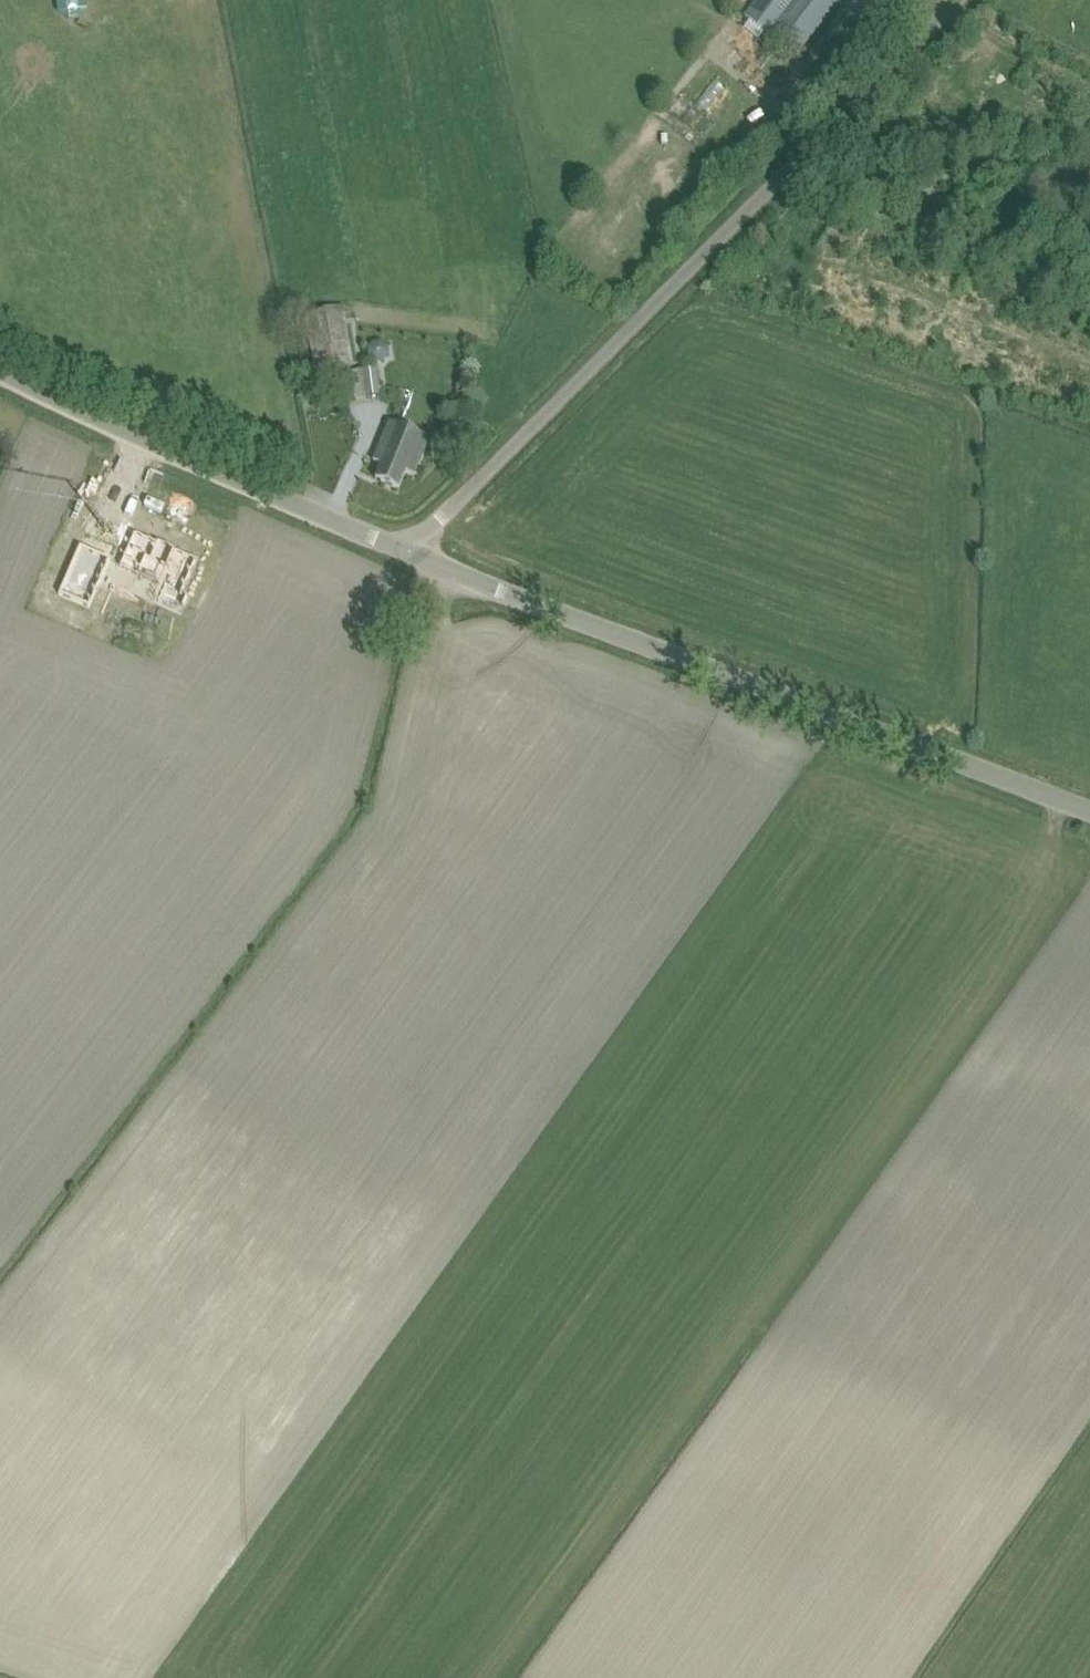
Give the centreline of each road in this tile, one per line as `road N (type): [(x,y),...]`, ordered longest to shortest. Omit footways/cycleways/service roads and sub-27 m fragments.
road 1 (unclassified): [(959,0),(407,550)]
road 2 (unclassified): [(1089,811),(407,550)]
road 3 (unclassified): [(407,550),(0,356)]

